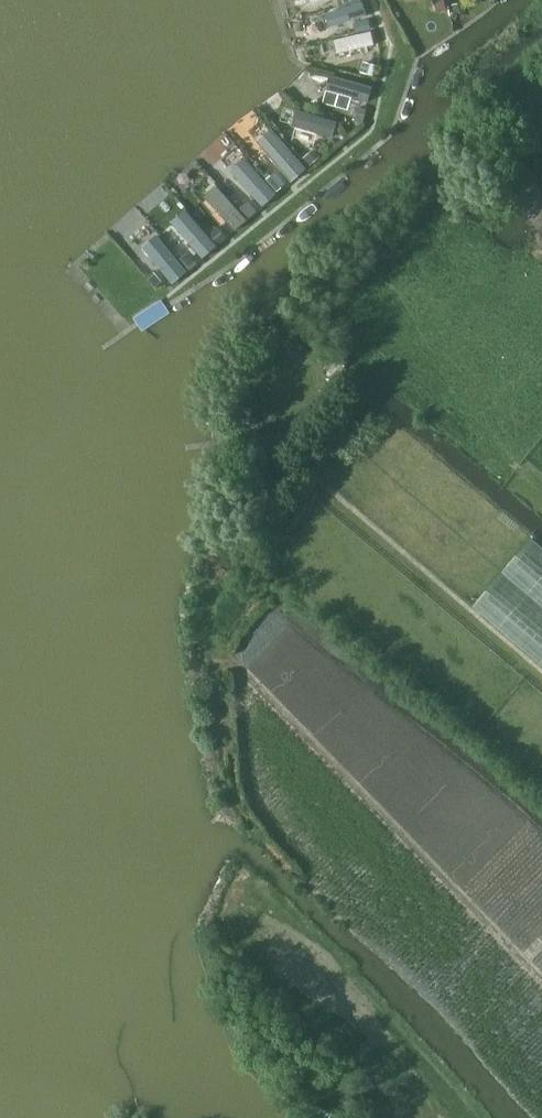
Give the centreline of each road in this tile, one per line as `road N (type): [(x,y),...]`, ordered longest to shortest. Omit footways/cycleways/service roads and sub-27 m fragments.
road 1 (track): [(541,978),(235,662)]

